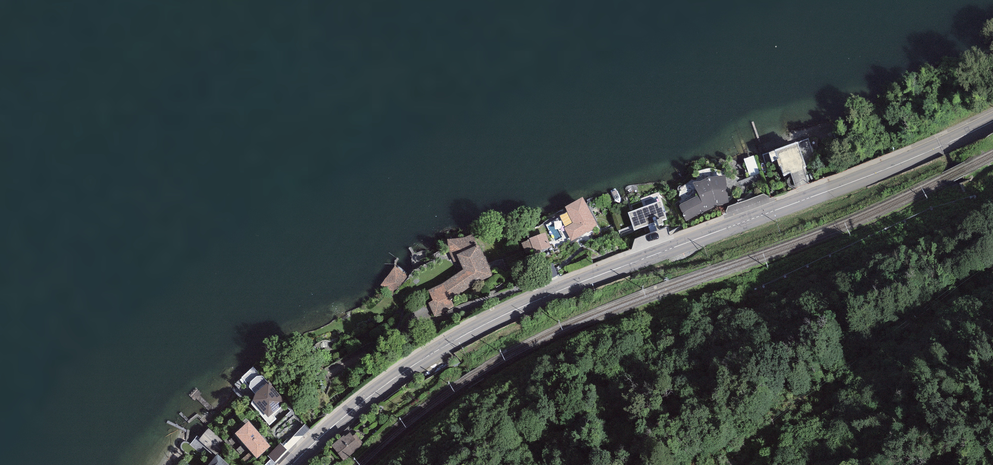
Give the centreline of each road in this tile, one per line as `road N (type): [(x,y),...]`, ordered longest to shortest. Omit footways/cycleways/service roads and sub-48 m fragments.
road 1 (secondary): [(291,464),(392,380),(517,308),(992,121)]

